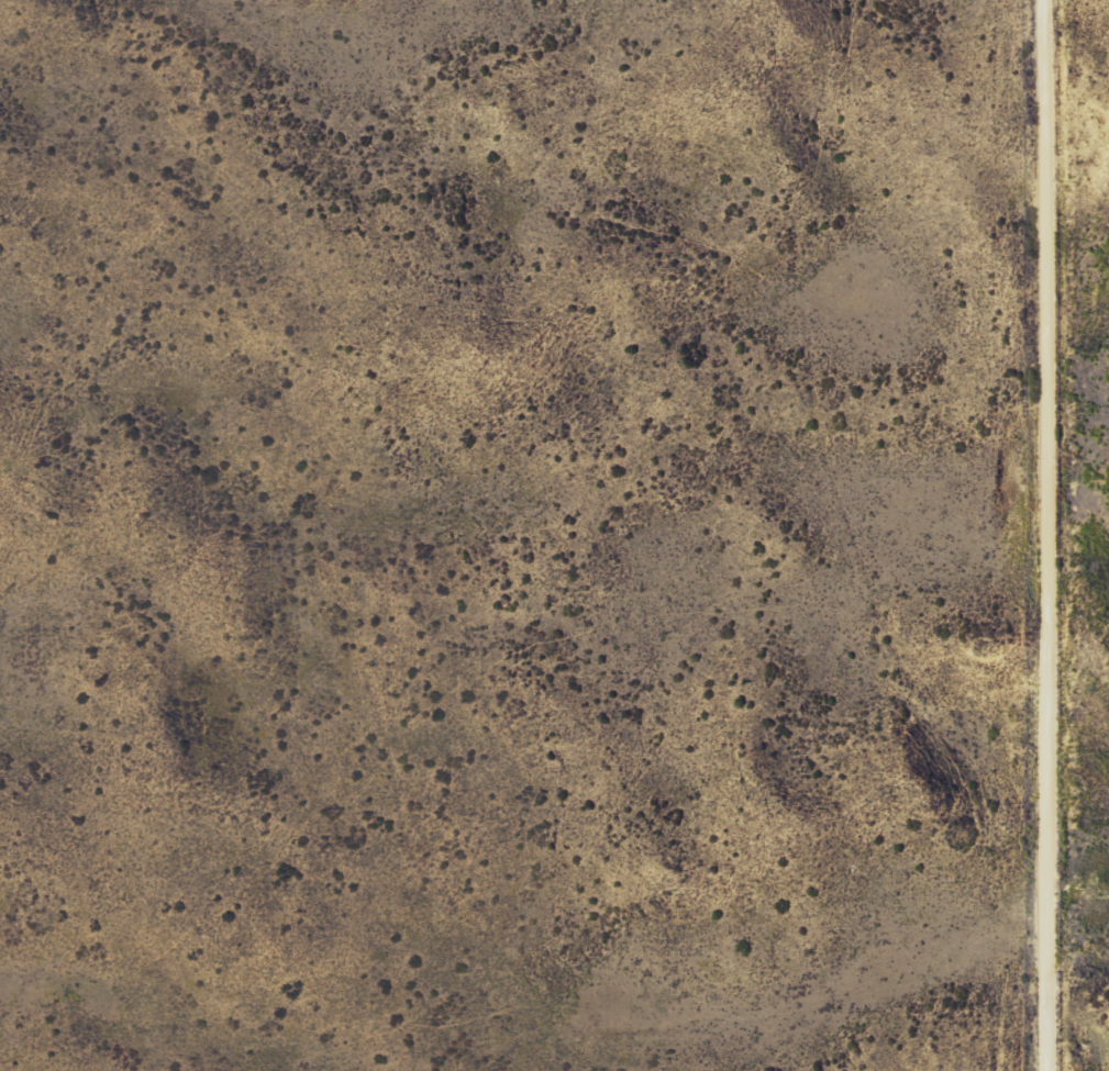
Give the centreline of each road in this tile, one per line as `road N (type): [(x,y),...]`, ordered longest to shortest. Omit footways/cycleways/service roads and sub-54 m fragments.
road 1 (tertiary): [(1053,1070),(1045,0)]

